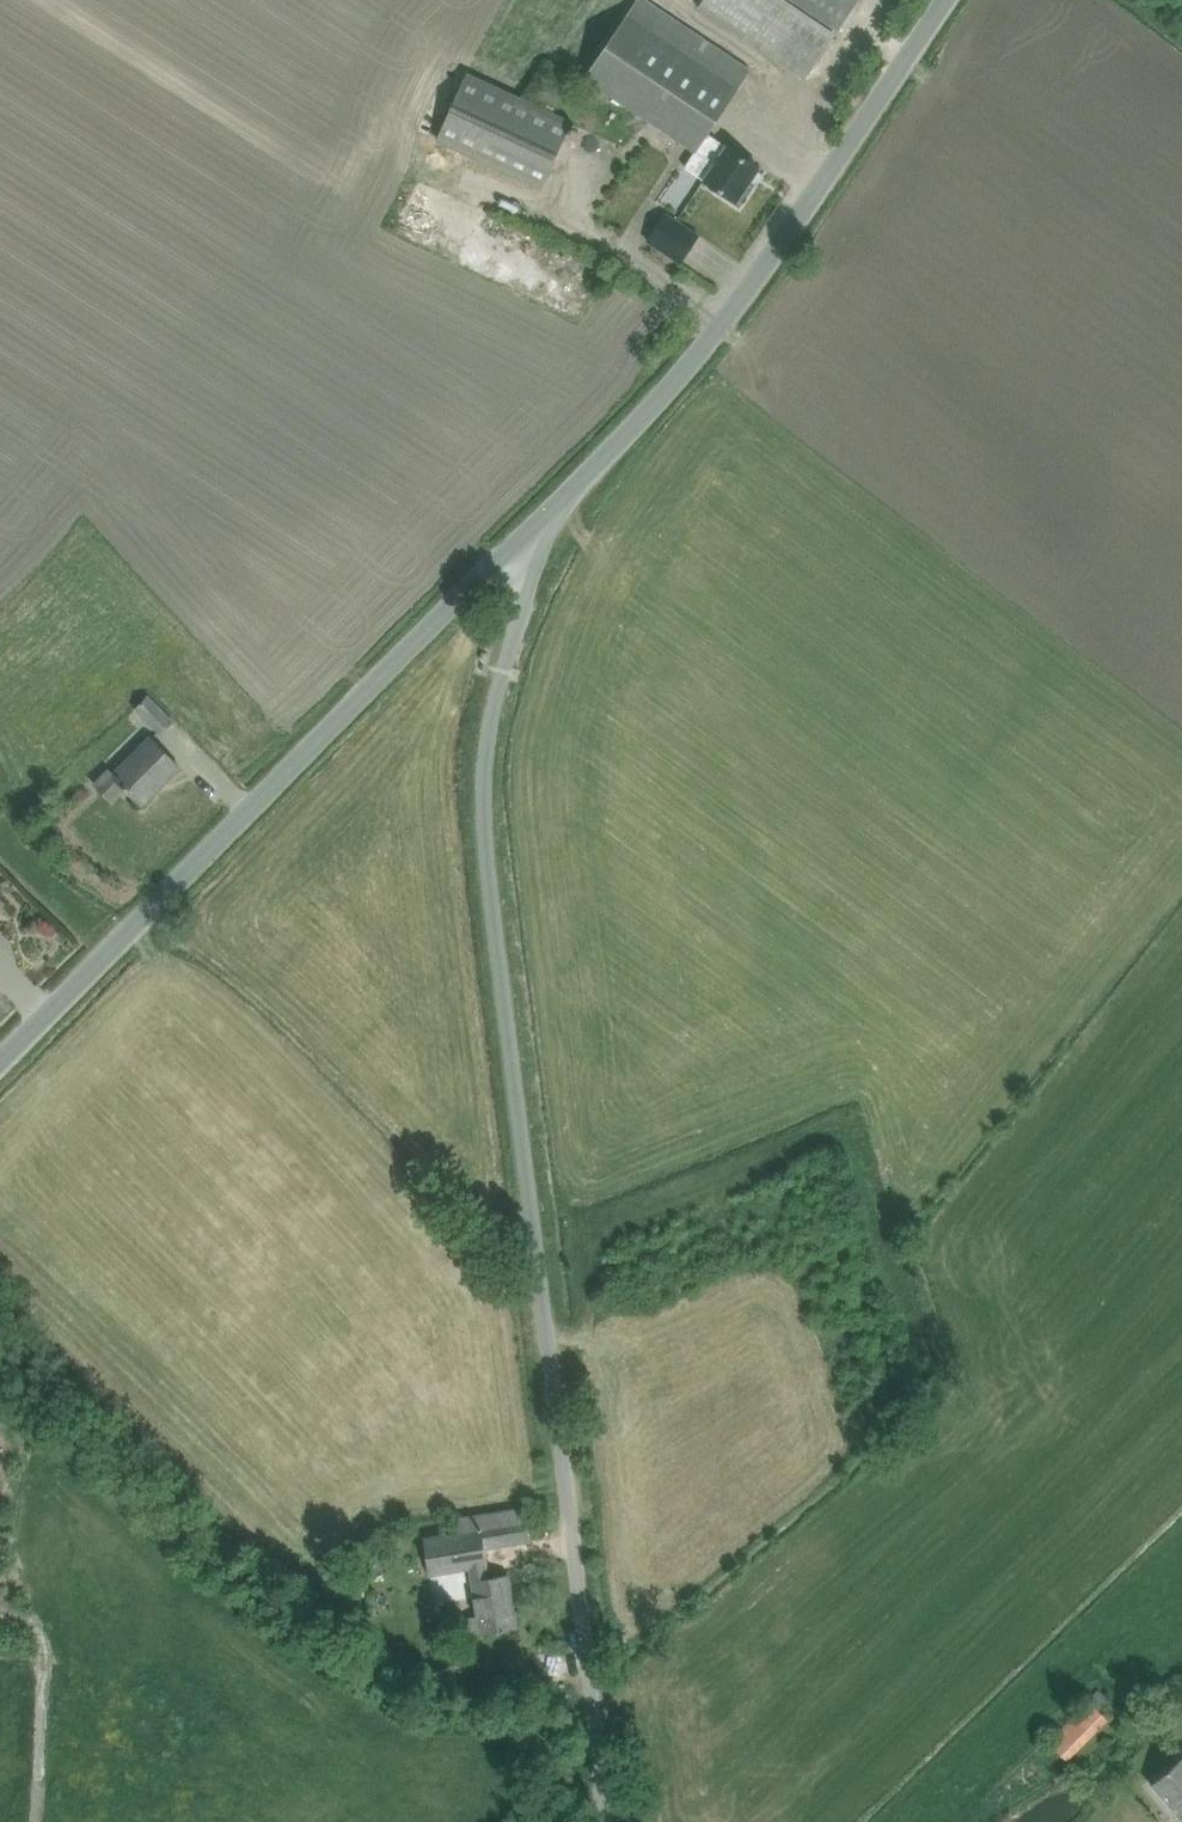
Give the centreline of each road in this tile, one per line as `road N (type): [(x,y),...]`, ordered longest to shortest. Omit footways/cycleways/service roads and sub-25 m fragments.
road 1 (unclassified): [(603,1821),(486,811),(489,732),(546,515)]
road 2 (unclassified): [(0,1062),(546,515)]
road 3 (unclassified): [(546,515),(700,350),(945,0)]

